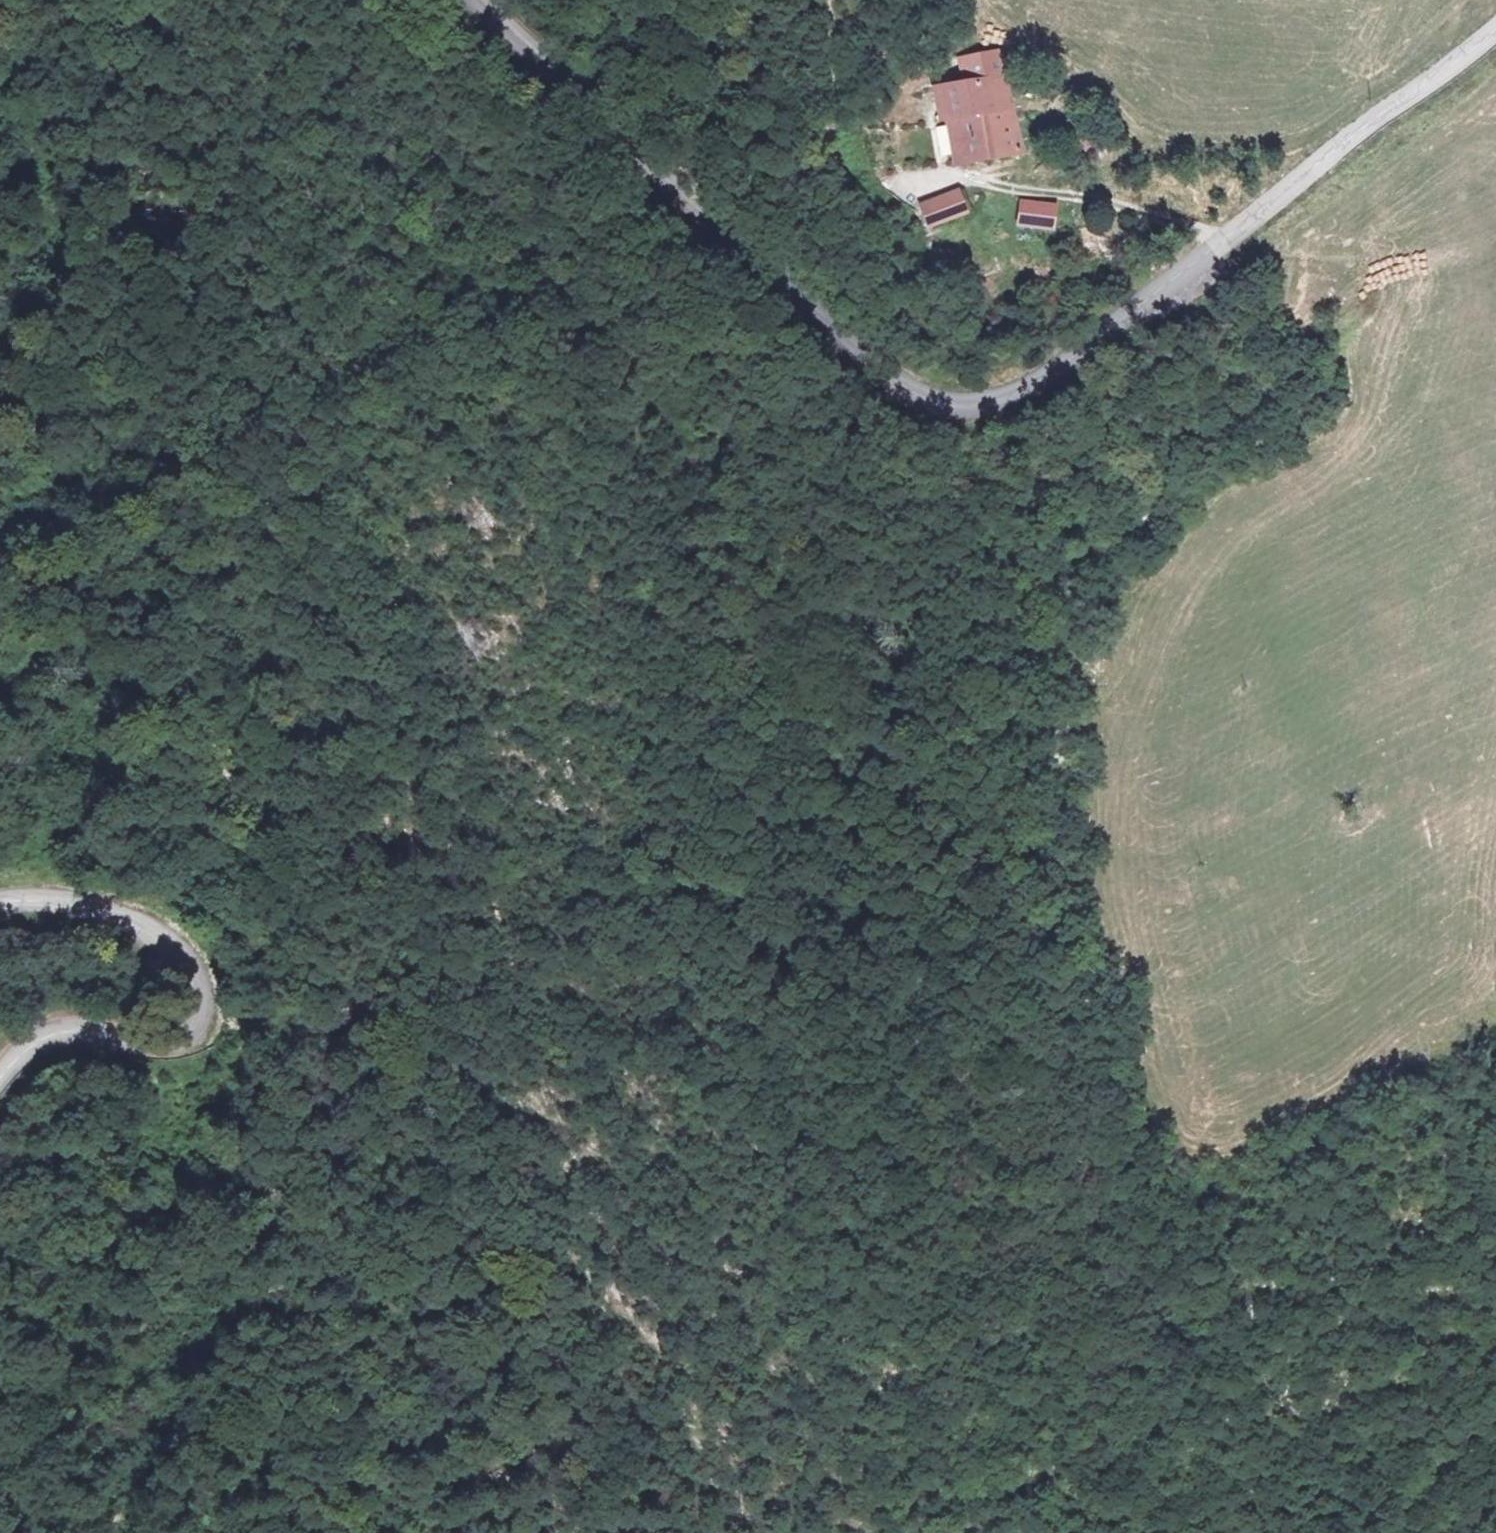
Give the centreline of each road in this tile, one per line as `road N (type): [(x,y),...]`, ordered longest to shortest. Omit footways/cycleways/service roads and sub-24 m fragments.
road 1 (tertiary): [(471,0),(615,149),(840,353),(927,404),(957,408),(1004,398),(1062,365),(1342,136),(1495,24)]
road 2 (tertiary): [(0,1078),(27,1047),(63,1028),(167,1039),(198,1009),(202,968),(169,933),(97,906),(0,903)]

